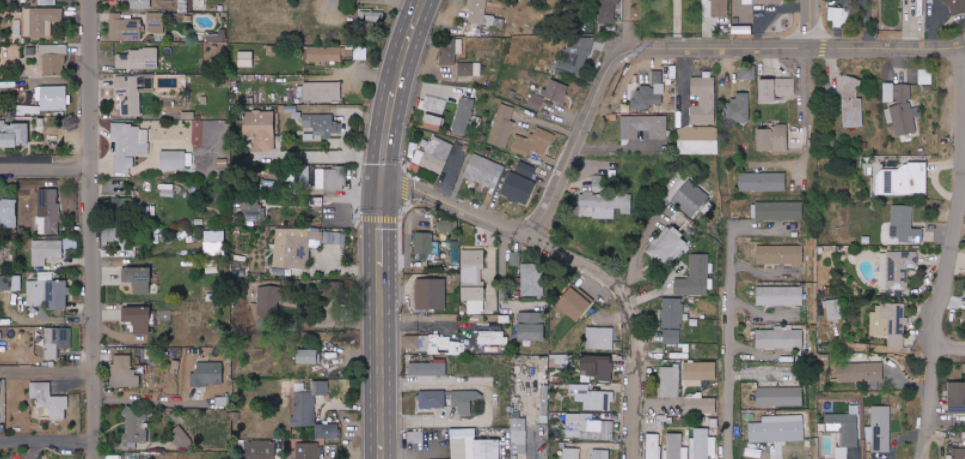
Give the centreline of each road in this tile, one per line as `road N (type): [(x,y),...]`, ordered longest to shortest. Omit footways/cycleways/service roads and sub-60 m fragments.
road 1 (residential): [(964,48),(621,50),(538,237)]
road 2 (residential): [(95,458),(90,0)]
road 3 (residential): [(928,458),(927,378),(963,206),(963,52)]
road 4 (tertiary): [(381,458),(380,173)]
road 5 (residential): [(641,458),(639,313),(606,267),(538,237)]
road 6 (residential): [(730,458),(736,249)]
road 7 (residential): [(538,237),(380,173)]
road 8 (tertiary): [(383,158),(395,86),(424,0)]

